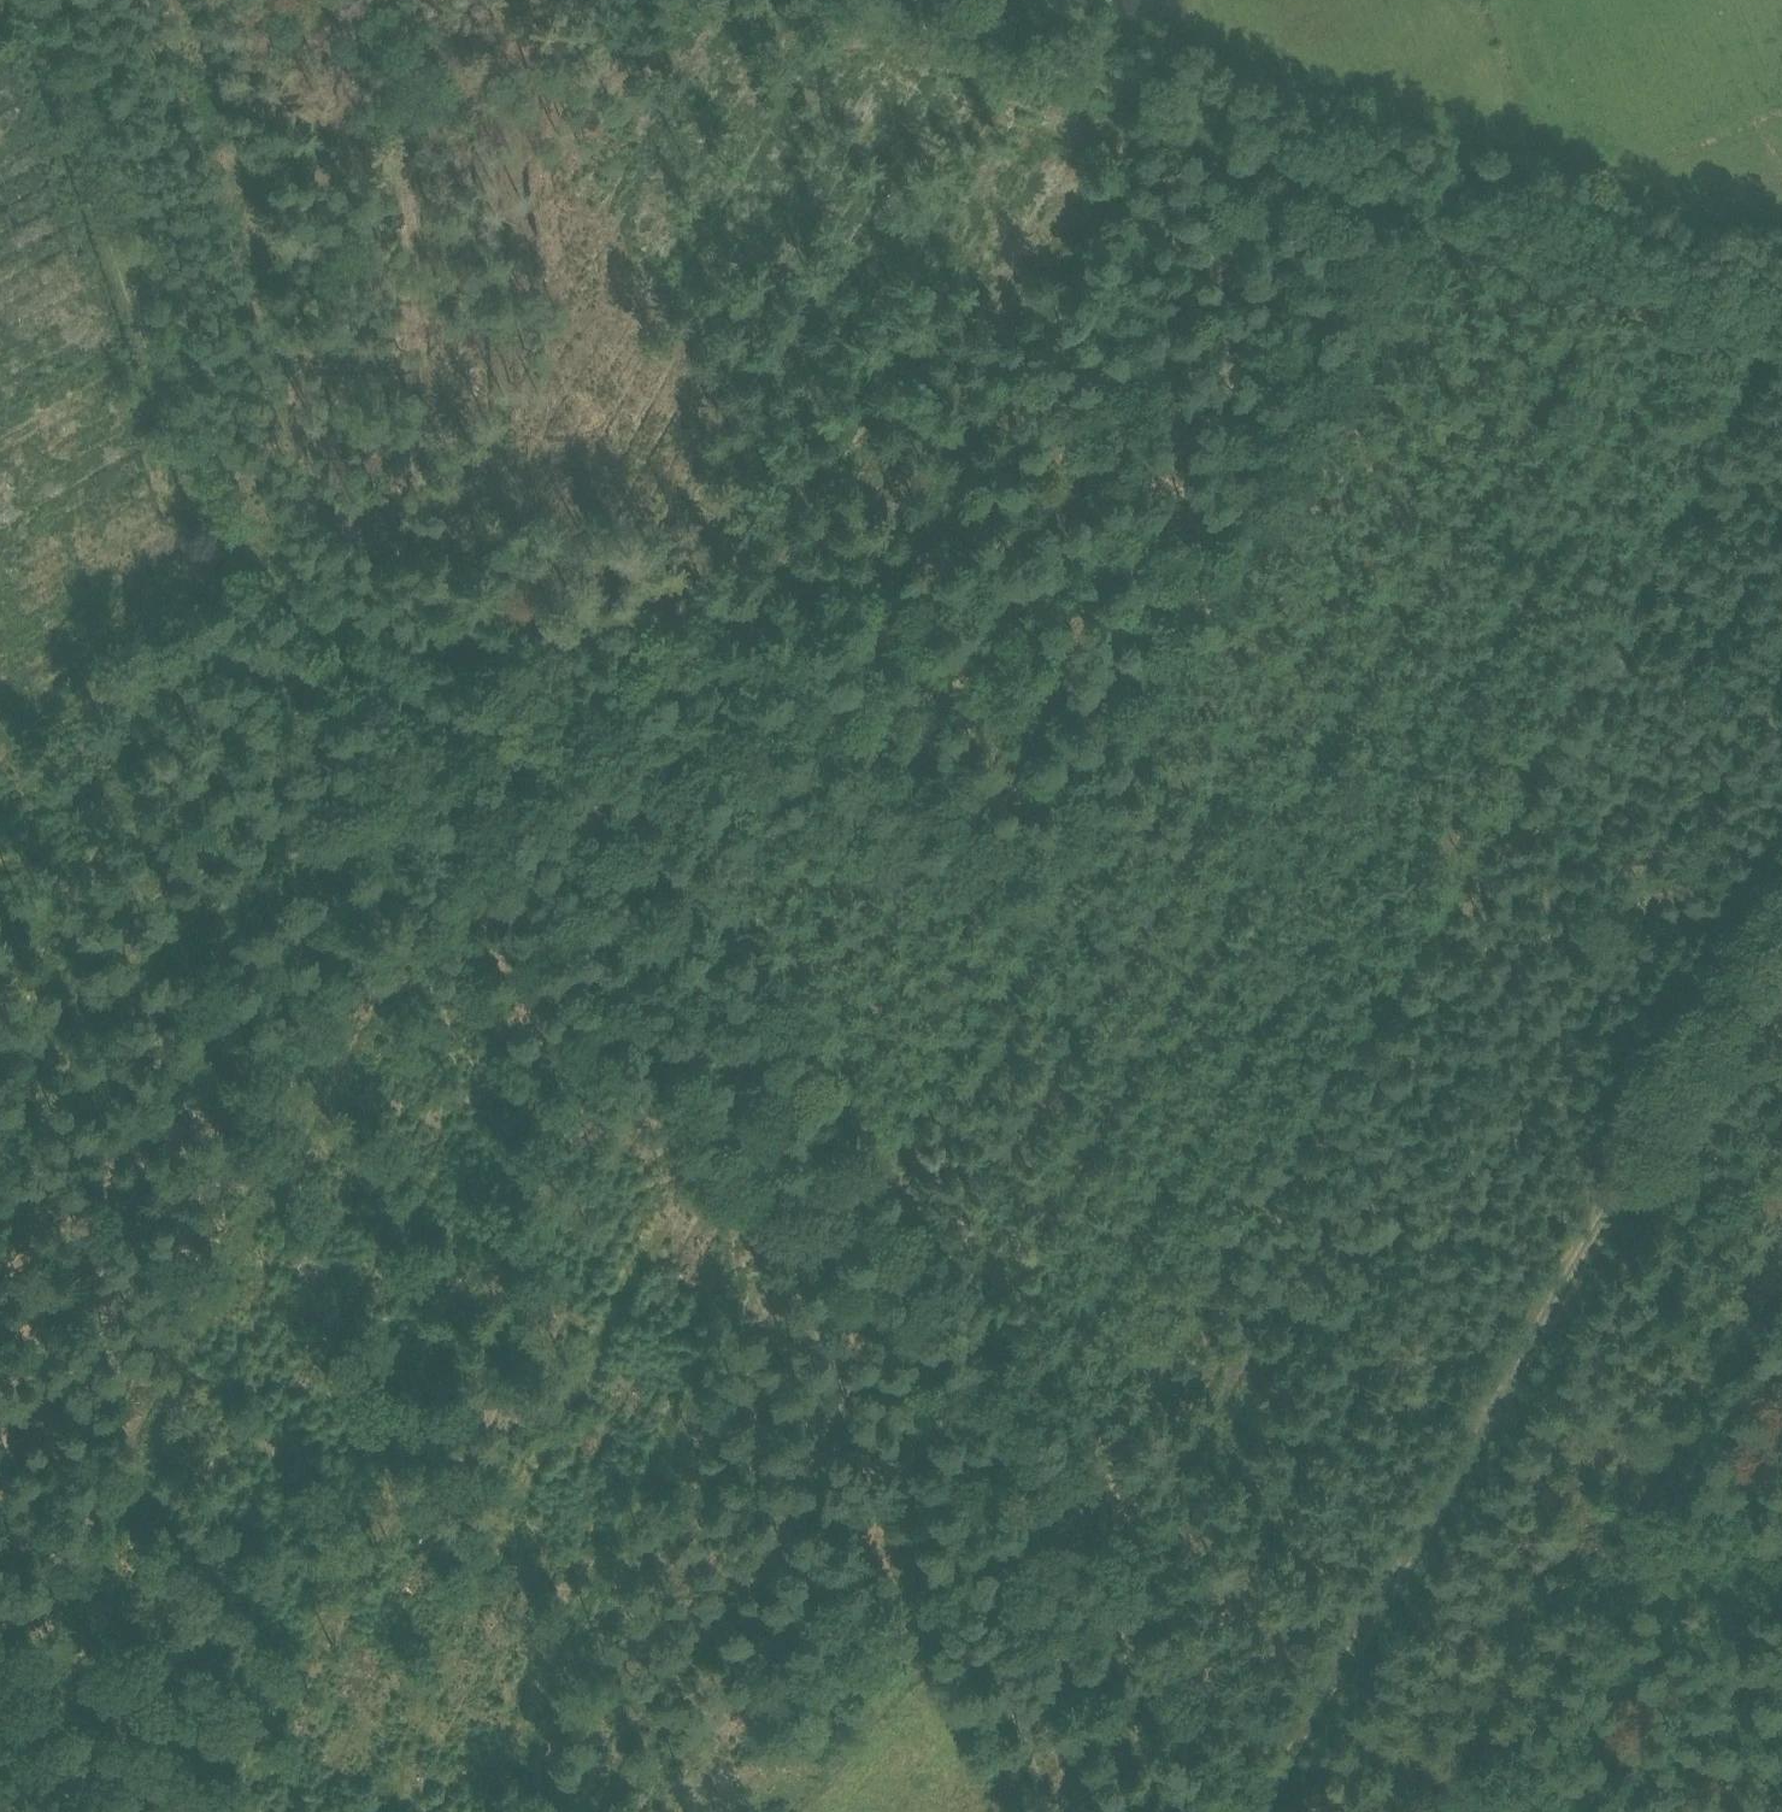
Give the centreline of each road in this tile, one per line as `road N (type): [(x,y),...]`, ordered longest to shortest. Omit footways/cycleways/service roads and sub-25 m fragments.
road 1 (track): [(1216,1811),(1043,1437),(965,1295),(737,935),(675,871),(509,775),(233,580),(29,0)]
road 2 (track): [(1244,1811),(1781,930)]
road 3 (track): [(874,0),(1059,70),(1781,310)]

